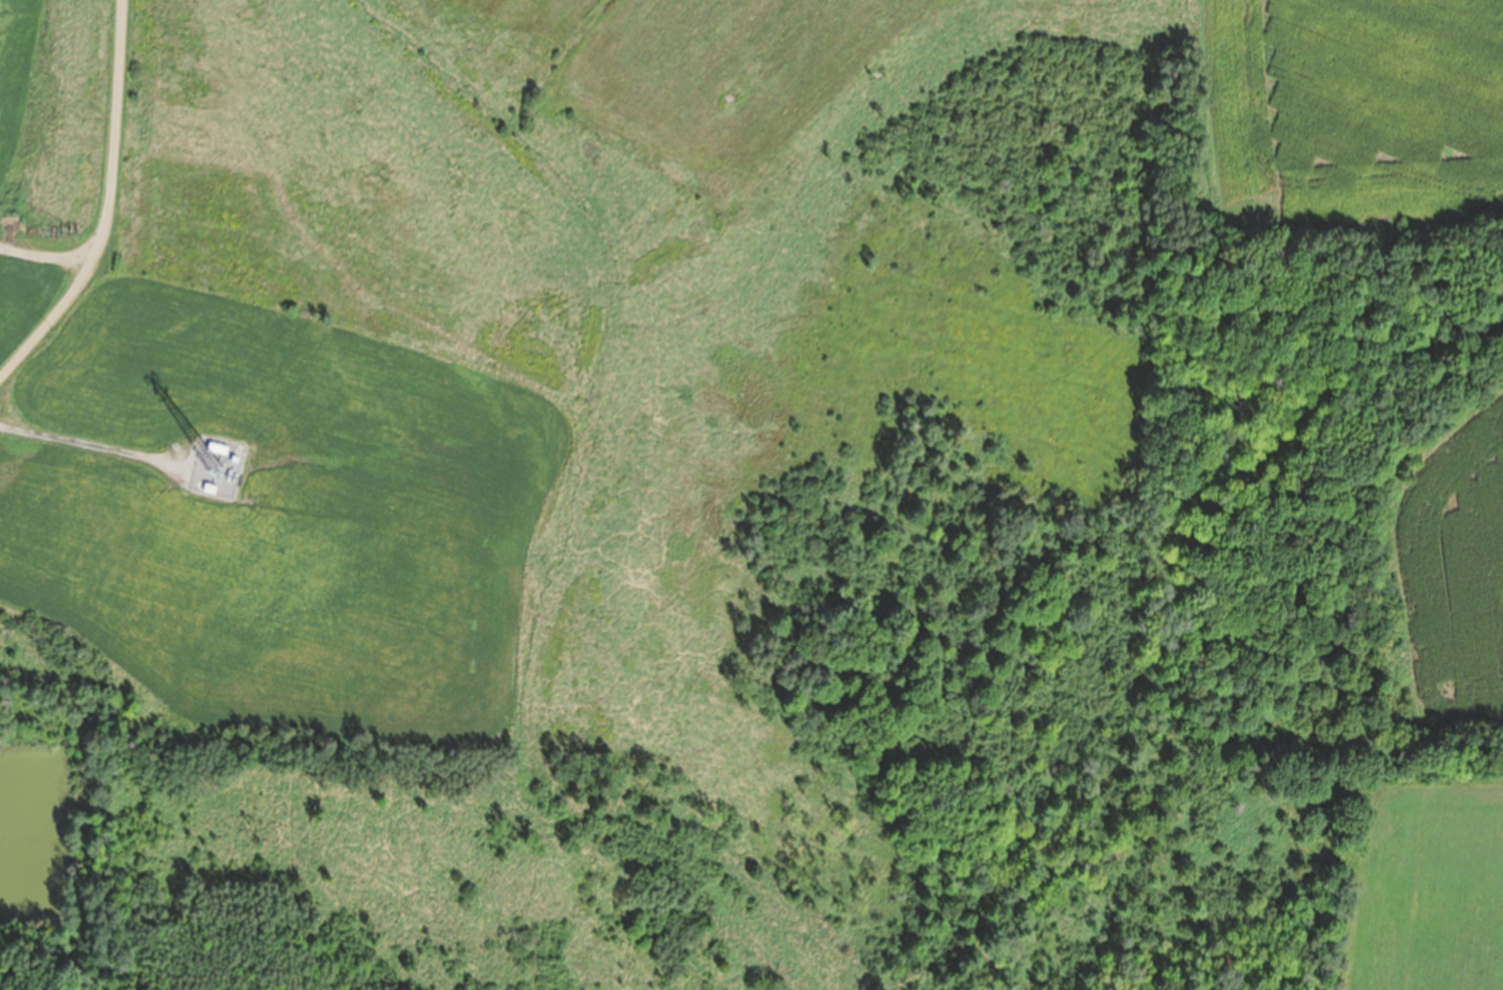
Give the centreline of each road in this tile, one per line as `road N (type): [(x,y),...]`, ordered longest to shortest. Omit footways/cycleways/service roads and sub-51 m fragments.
road 1 (residential): [(109,245),(130,0)]

